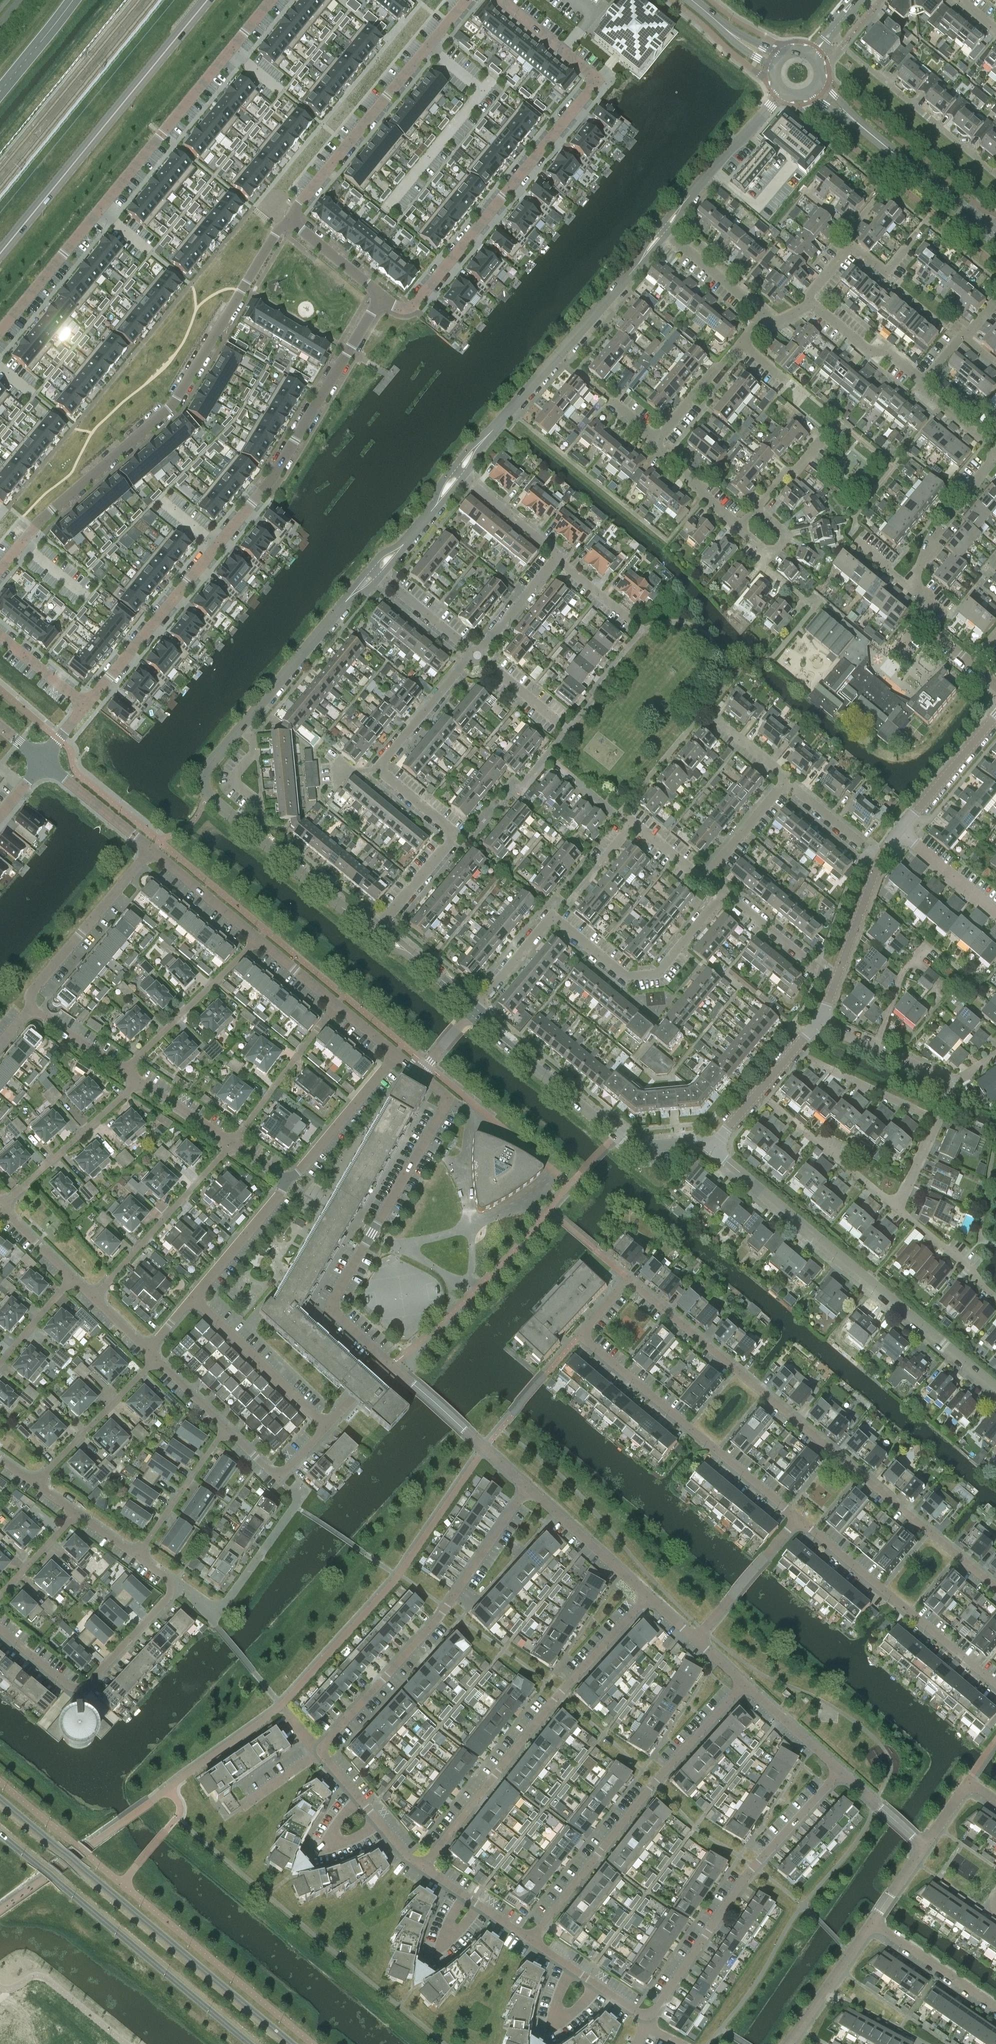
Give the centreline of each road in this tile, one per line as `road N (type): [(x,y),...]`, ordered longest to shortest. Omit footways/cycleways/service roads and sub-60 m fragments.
road 1 (residential): [(995,1587),(629,1281),(581,1337),(798,1519)]
road 2 (residential): [(380,293),(268,481),(85,706)]
road 3 (residential): [(374,932),(202,783),(330,617),(378,570)]
road 4 (residential): [(0,568),(51,510),(174,405),(276,228),(290,219)]
road 5 (residential): [(500,0),(598,81),(415,305),(402,308),(380,293)]
road 6 (secondary): [(292,2043),(0,1800)]
road 7 (residential): [(995,1387),(710,1147)]
road 8 (residential): [(476,1012),(553,918),(628,978),(657,975),(724,892)]
road 9 (residential): [(423,1868),(559,1694),(648,1598)]
road 10 (residential): [(386,1363),(333,1306),(448,1099),(421,1075)]
road 11 (residential): [(318,1752),(446,1608),(527,1488)]
road 12 (residential): [(533,1943),(653,1783),(743,1684)]
road 13 (secondary): [(206,0),(0,252)]
road 14 (secondary): [(0,1836),(248,2043)]
road 15 (residential): [(647,2020),(754,1867),(839,1772)]
road 16 (residential): [(461,473),(663,236)]
road 17 (residential): [(710,1147),(629,1145),(476,1012)]
road 18 (residential): [(290,219),(466,0)]
road 19 (residential): [(270,0),(99,210)]
road 20 (residential): [(798,1519),(995,1683)]
road 21 (residential): [(374,932),(456,834),(378,770)]
road 22 (residential): [(995,176),(829,35)]
road 23 (residential): [(94,1298),(232,1142)]
road 24 (residential): [(29,1010),(30,993),(150,848)]
road 25 (residential): [(140,1081),(0,1208)]
road 26 (residential): [(663,236),(782,92)]
road 27 (residential): [(327,1429),(193,1299)]
road 28 (residential): [(124,1070),(258,940)]
road 29 (residential): [(79,1689),(174,1594),(139,1560)]
road 30 (tertiary): [(993,235),(852,119)]
road 31 (residential): [(37,1487),(155,1360)]
road 32 (residential): [(337,1006),(232,1142)]
road 33 (residential): [(288,1183),(395,1055)]
road 34 (residential): [(710,1147),(819,1021)]
road 35 (residential): [(648,1598),(527,1488)]
road 36 (residential): [(894,1207),(771,1104)]
road 37 (residential): [(696,1640),(798,1519)]
road 38 (residential): [(0,331),(99,210)]
road 39 (residential): [(227,1432),(139,1560)]
road 40 (residential): [(915,588),(932,544),(993,457)]
road 41 (residential): [(378,770),(476,654)]
road 42 (residential): [(898,833),(995,717)]
road 43 (residential): [(193,1299),(288,1183)]
road 44 (residential): [(995,2008),(873,1922)]
road 45 (residential): [(788,2043),(873,1922)]
road 46 (residential): [(258,940),(150,848)]
road 47 (residential): [(837,977),(724,892)]
road 48 (residential): [(924,384),(810,303)]
road 49 (residential): [(937,1120),(812,1058)]
road 50 (residential): [(150,848),(42,762)]
road 51 (residential): [(995,1298),(894,1207)]
road 52 (residential): [(839,1772),(743,1684)]
road 53 (residential): [(476,1012),(374,932)]
road 54 (residential): [(476,654),(378,570)]
road 55 (residential): [(476,654),(558,555)]
road 56 (residential): [(837,977),(880,856)]
road 57 (residential): [(763,316),(663,236)]
road 58 (residential): [(705,877),(787,779)]
road 59 (residential): [(378,570),(461,473)]
road 60 (residential): [(558,555),(461,473)]
road 61 (residential): [(659,440),(740,343)]
road 62 (residential): [(898,833),(995,913)]
road 63 (residential): [(875,1047),(905,966),(930,941)]
road 64 (residential): [(880,856),(787,779)]
road 65 (residential): [(597,1987),(555,2028),(570,1969)]
road 66 (residential): [(379,1822),(326,1849),(360,1802)]

